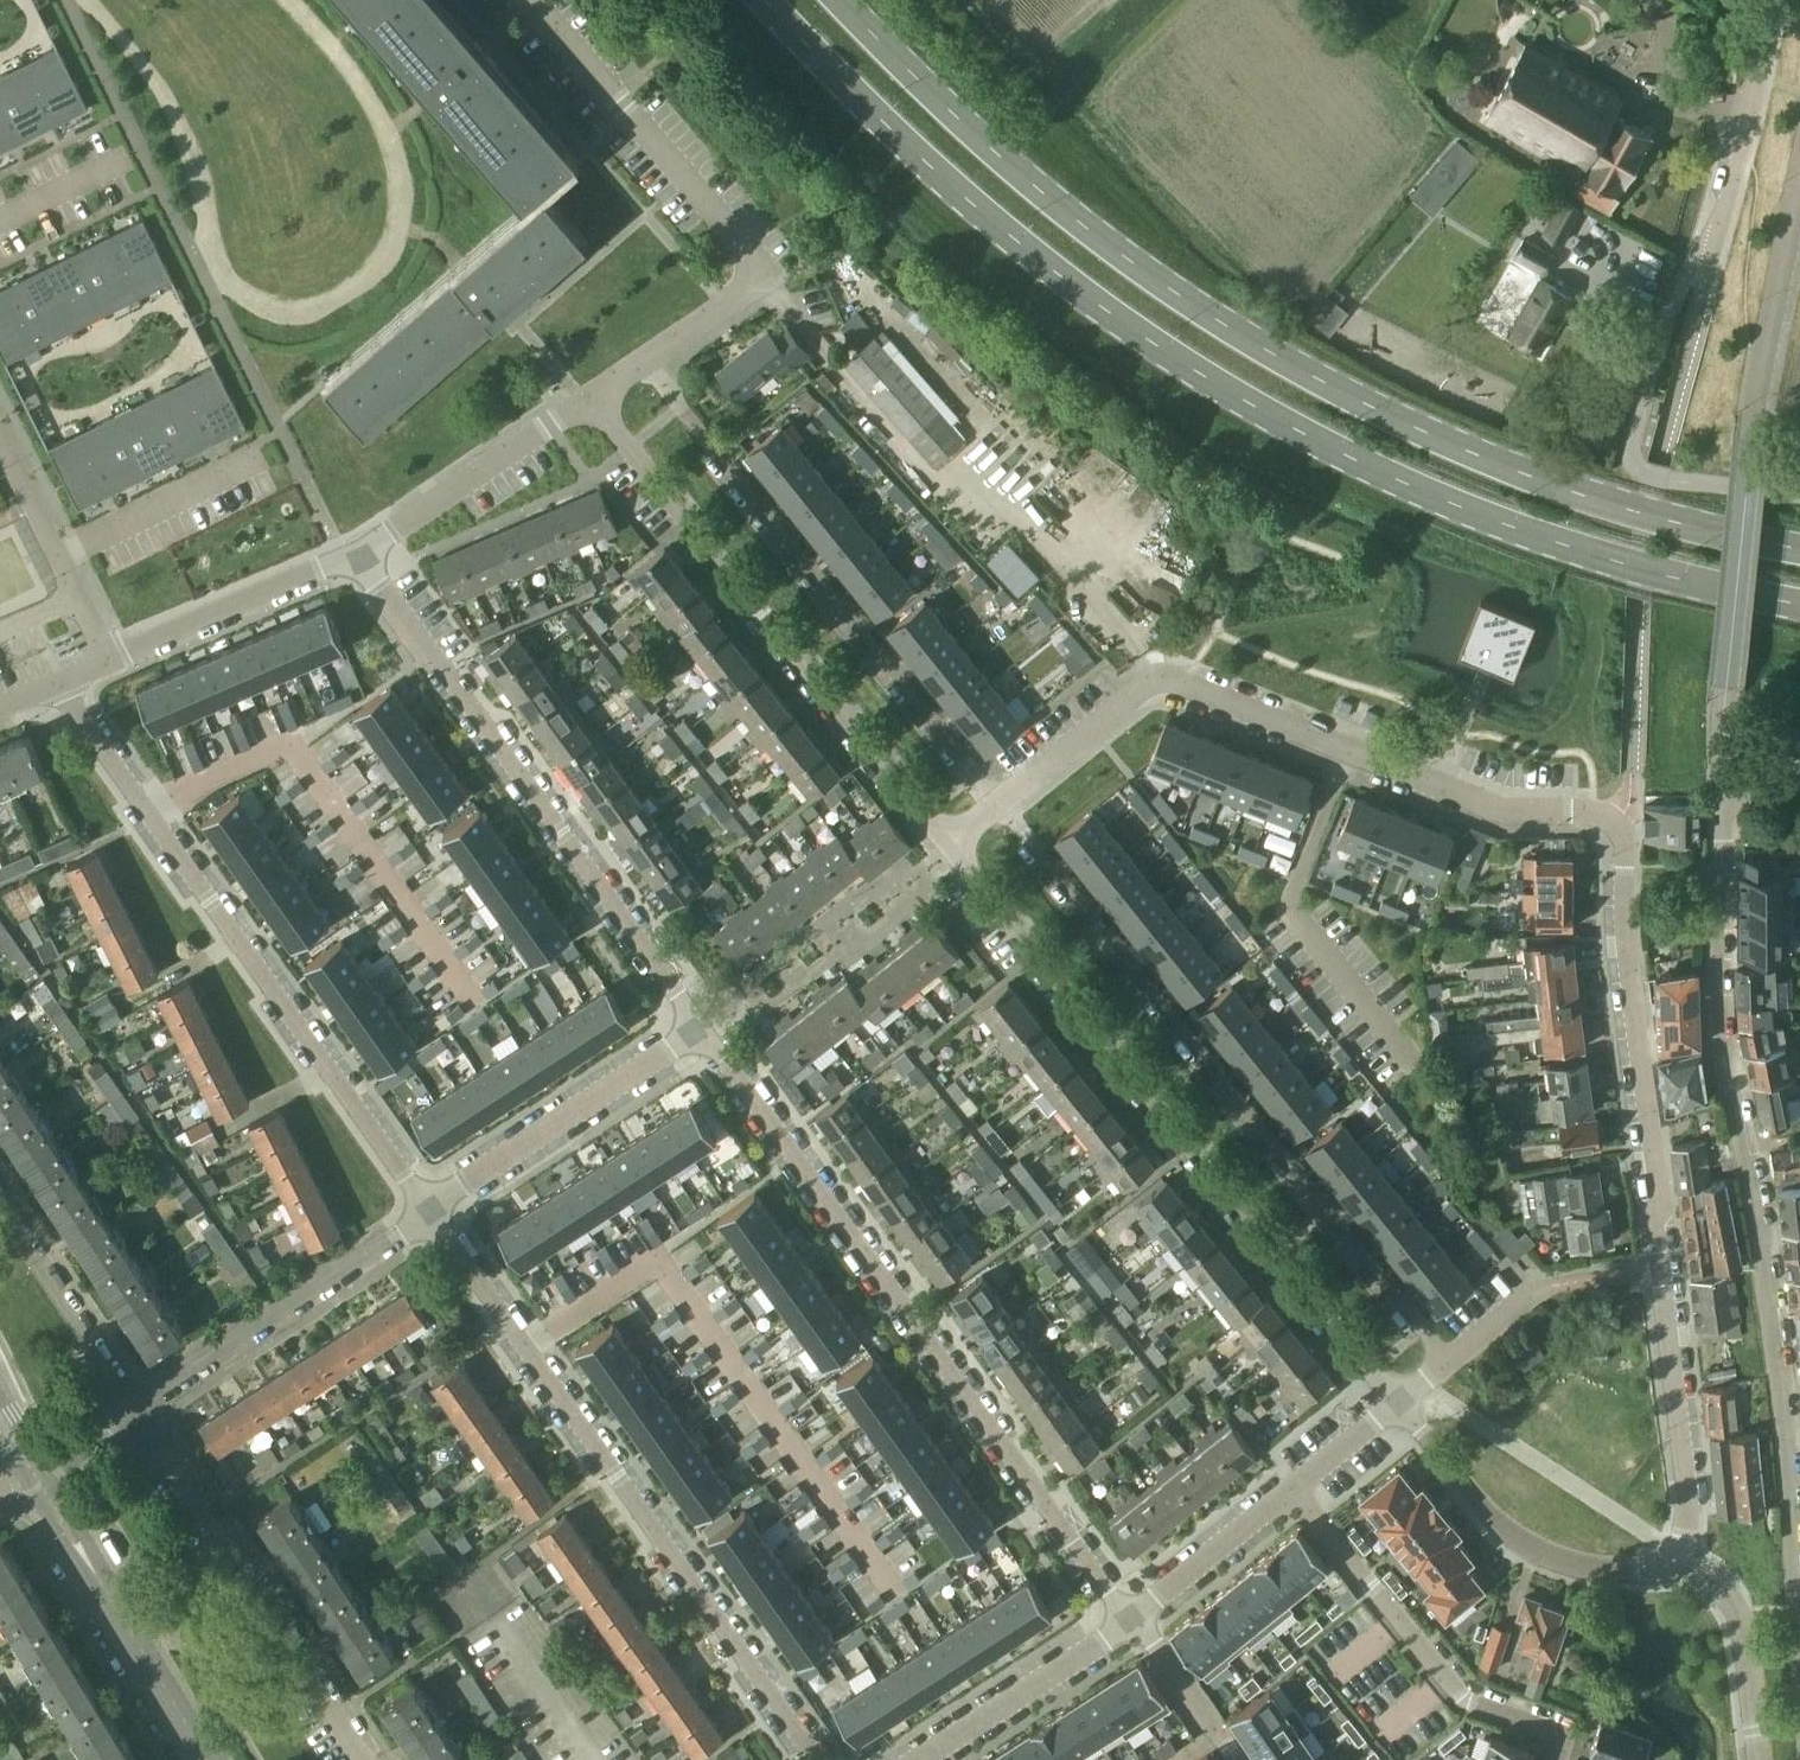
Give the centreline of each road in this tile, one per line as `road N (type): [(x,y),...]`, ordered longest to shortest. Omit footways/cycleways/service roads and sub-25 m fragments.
road 1 (residential): [(998,803),(1157,678),(1494,806),(1603,814),(1616,823),(1687,1492),(1682,1564)]
road 2 (secondary): [(767,0),(859,98),(1017,244),(1206,377),(1305,434),(1476,512),(1636,565),(1799,603)]
road 3 (secondary): [(1799,547),(1587,495),(1422,431),(1300,369),(1123,258),(1032,185),(841,0)]
road 4 (residential): [(1799,1721),(1781,1374),(1717,1006),(1723,771)]
road 5 (residential): [(704,1035),(1123,1620)]
road 6 (residential): [(998,803),(1448,1359)]
road 7 (residential): [(1395,1401),(1189,1156),(947,846)]
road 8 (residential): [(814,1759),(430,1216)]
road 9 (residential): [(430,1216),(55,688)]
road 10 (unclassified): [(1723,771),(1755,409),(1799,181)]
road 11 (residential): [(357,551),(704,1035)]
road 12 (residential): [(947,846),(589,404)]
road 13 (residential): [(648,361),(998,803)]
road 14 (residential): [(648,361),(760,281),(760,260),(533,0)]
road 15 (residential): [(364,1759),(129,1408)]
road 16 (residential): [(1557,1759),(1565,1736),(1455,1692),(1290,1487)]
road 17 (unclassified): [(1711,255),(1667,320),(1633,465),(1661,478),(1799,495)]
road 18 (residential): [(129,1408),(430,1216)]
road 19 (residential): [(1682,1564),(1618,1569),(1528,1547),(1493,1522),(1395,1401)]
road 20 (tertiary): [(211,1759),(31,1469)]
road 21 (residential): [(430,1216),(704,1035)]
road 22 (residential): [(357,551),(589,404)]
road 23 (residential): [(109,664),(357,551)]
road 24 (unclassified): [(1711,255),(1771,0)]
road 25 (residential): [(919,1759),(1123,1620)]
road 26 (residential): [(129,1408),(0,1209)]
road 27 (residential): [(263,458),(57,559)]
road 28 (residential): [(1682,1564),(1729,1601),(1747,1651),(1759,1759)]
road 29 (residential): [(1136,1614),(1290,1487)]
road 30 (residential): [(1136,1614),(1239,1759)]
road 31 (residential): [(130,154),(0,217)]
road 32 (residential): [(1290,1487),(1395,1401)]
road 33 (residential): [(57,559),(0,443)]
road 34 (residential): [(1448,1359),(1527,1295),(1551,1286)]

